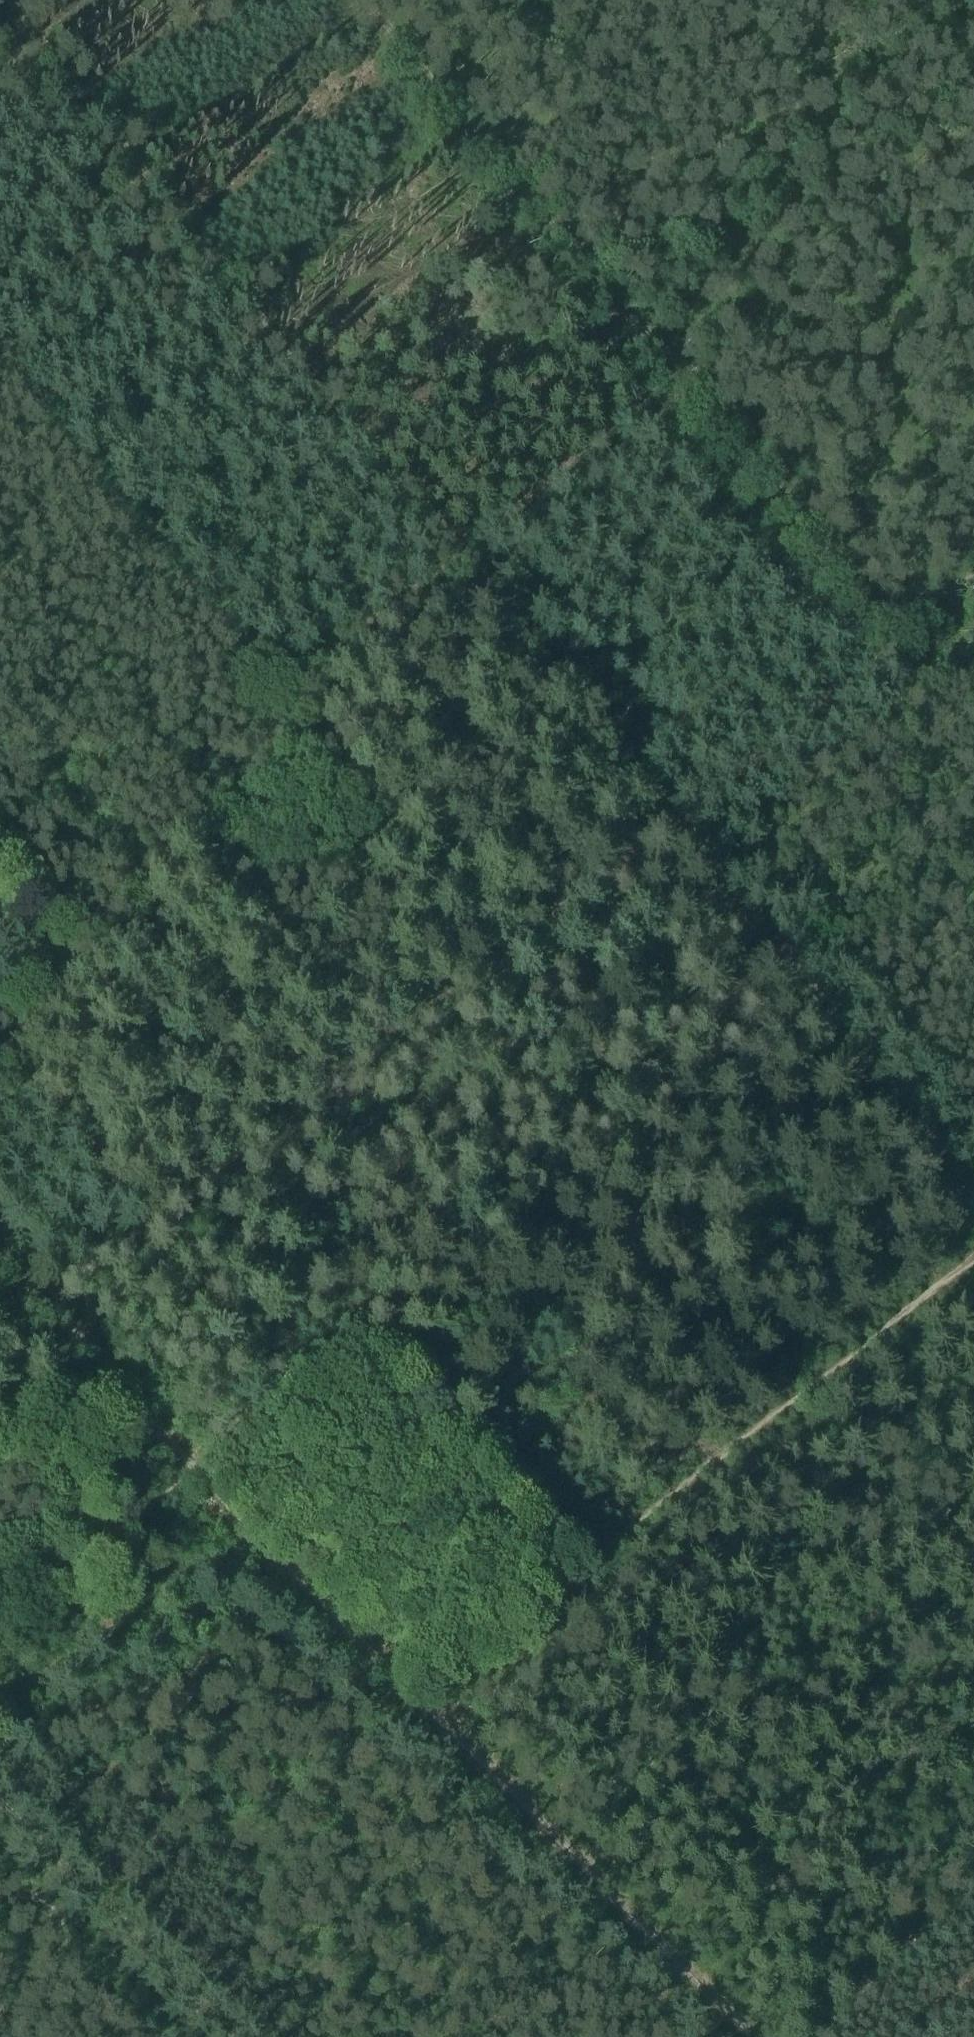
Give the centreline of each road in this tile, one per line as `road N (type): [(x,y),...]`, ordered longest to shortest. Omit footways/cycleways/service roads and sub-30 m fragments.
road 1 (track): [(40,46),(375,457),(567,677),(973,1198)]
road 2 (track): [(55,1317),(101,1259),(682,823),(973,574)]
road 3 (track): [(0,1090),(50,979),(213,805),(276,725),(304,672),(675,374)]
road 4 (track): [(899,636),(364,0)]
road 5 (track): [(422,1703),(593,1556),(973,1255)]
road 6 (track): [(422,1703),(747,2036)]
road 7 (track): [(0,366),(239,657),(272,674),(288,698)]
road 8 (track): [(630,318),(973,64)]
road 9 (track): [(231,2036),(28,1845),(0,1808)]
road 10 (track): [(0,1263),(194,1471)]
road 11 (track): [(0,1622),(194,1471)]
road 12 (track): [(194,1471),(332,1614)]
road 13 (track): [(0,1433),(152,1425)]
road 14 (track): [(332,1614),(422,1703)]

